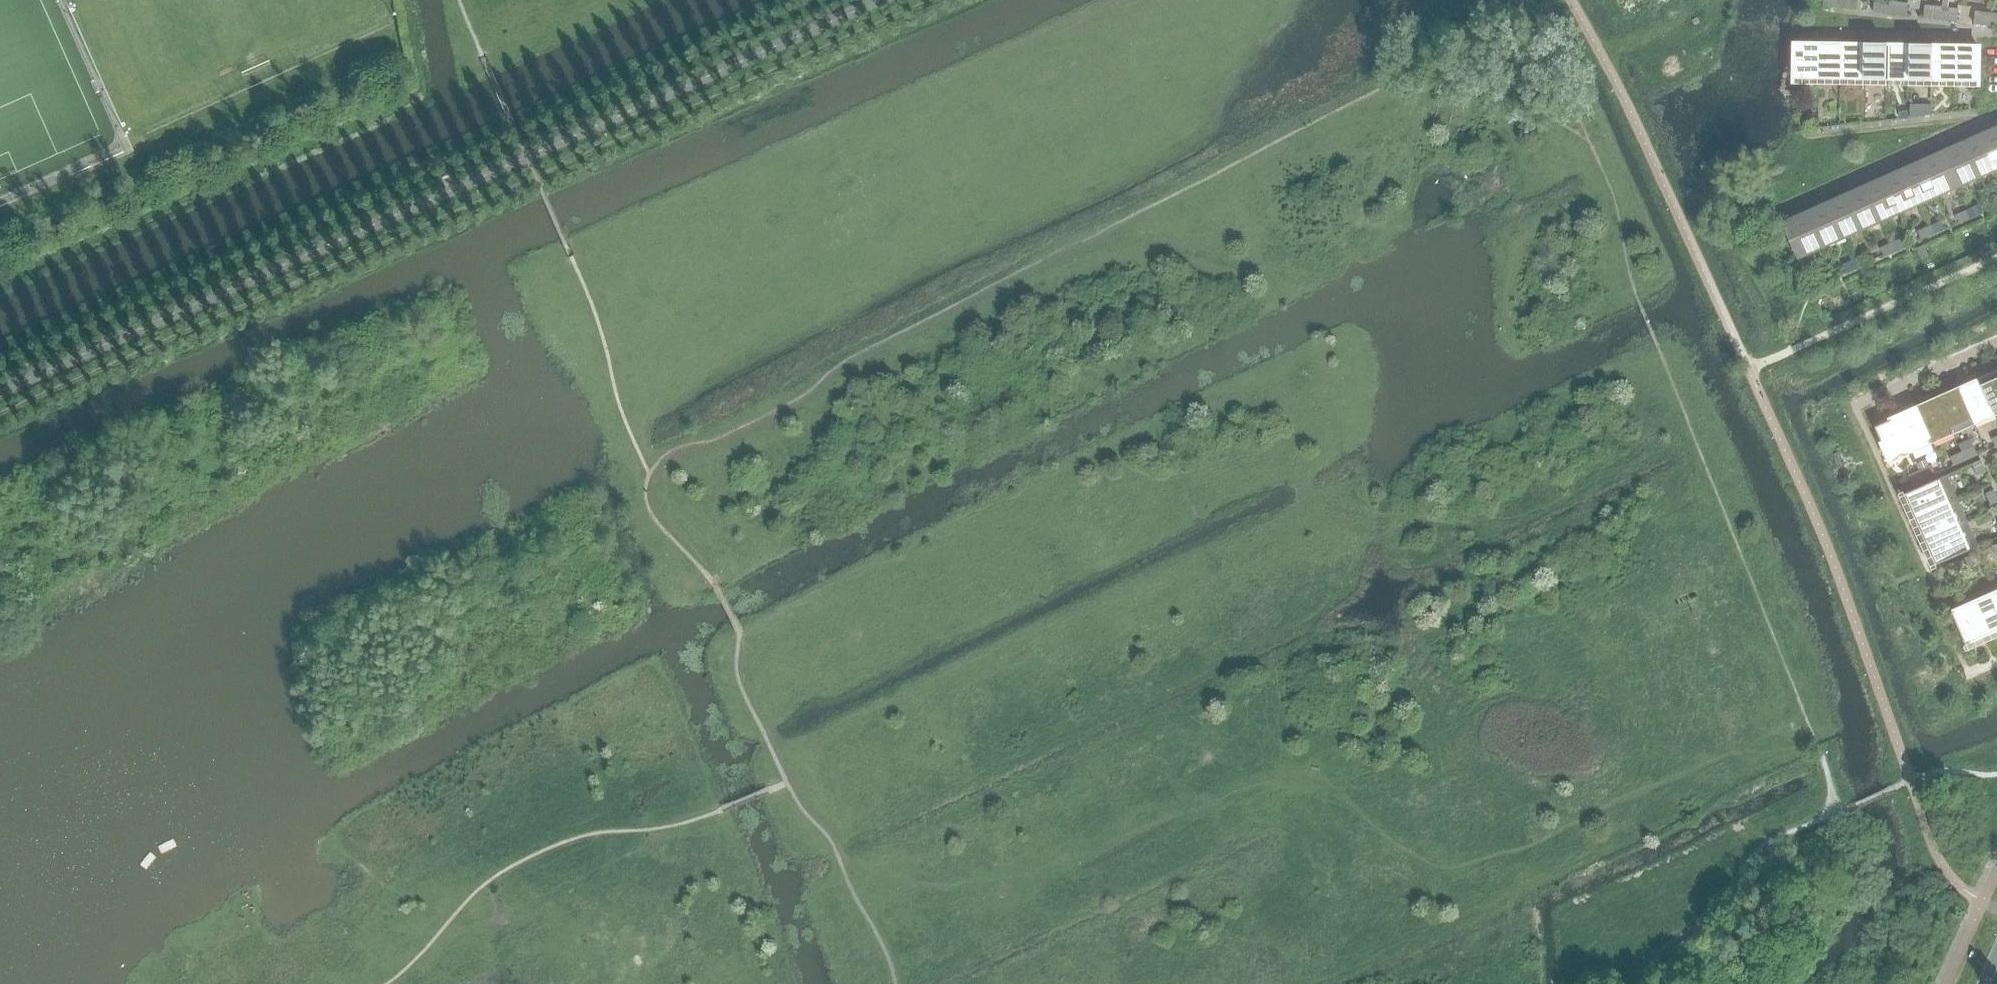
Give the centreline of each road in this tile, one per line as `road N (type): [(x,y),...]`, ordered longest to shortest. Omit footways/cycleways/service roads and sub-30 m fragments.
road 1 (residential): [(1852,404),(1996,340)]

